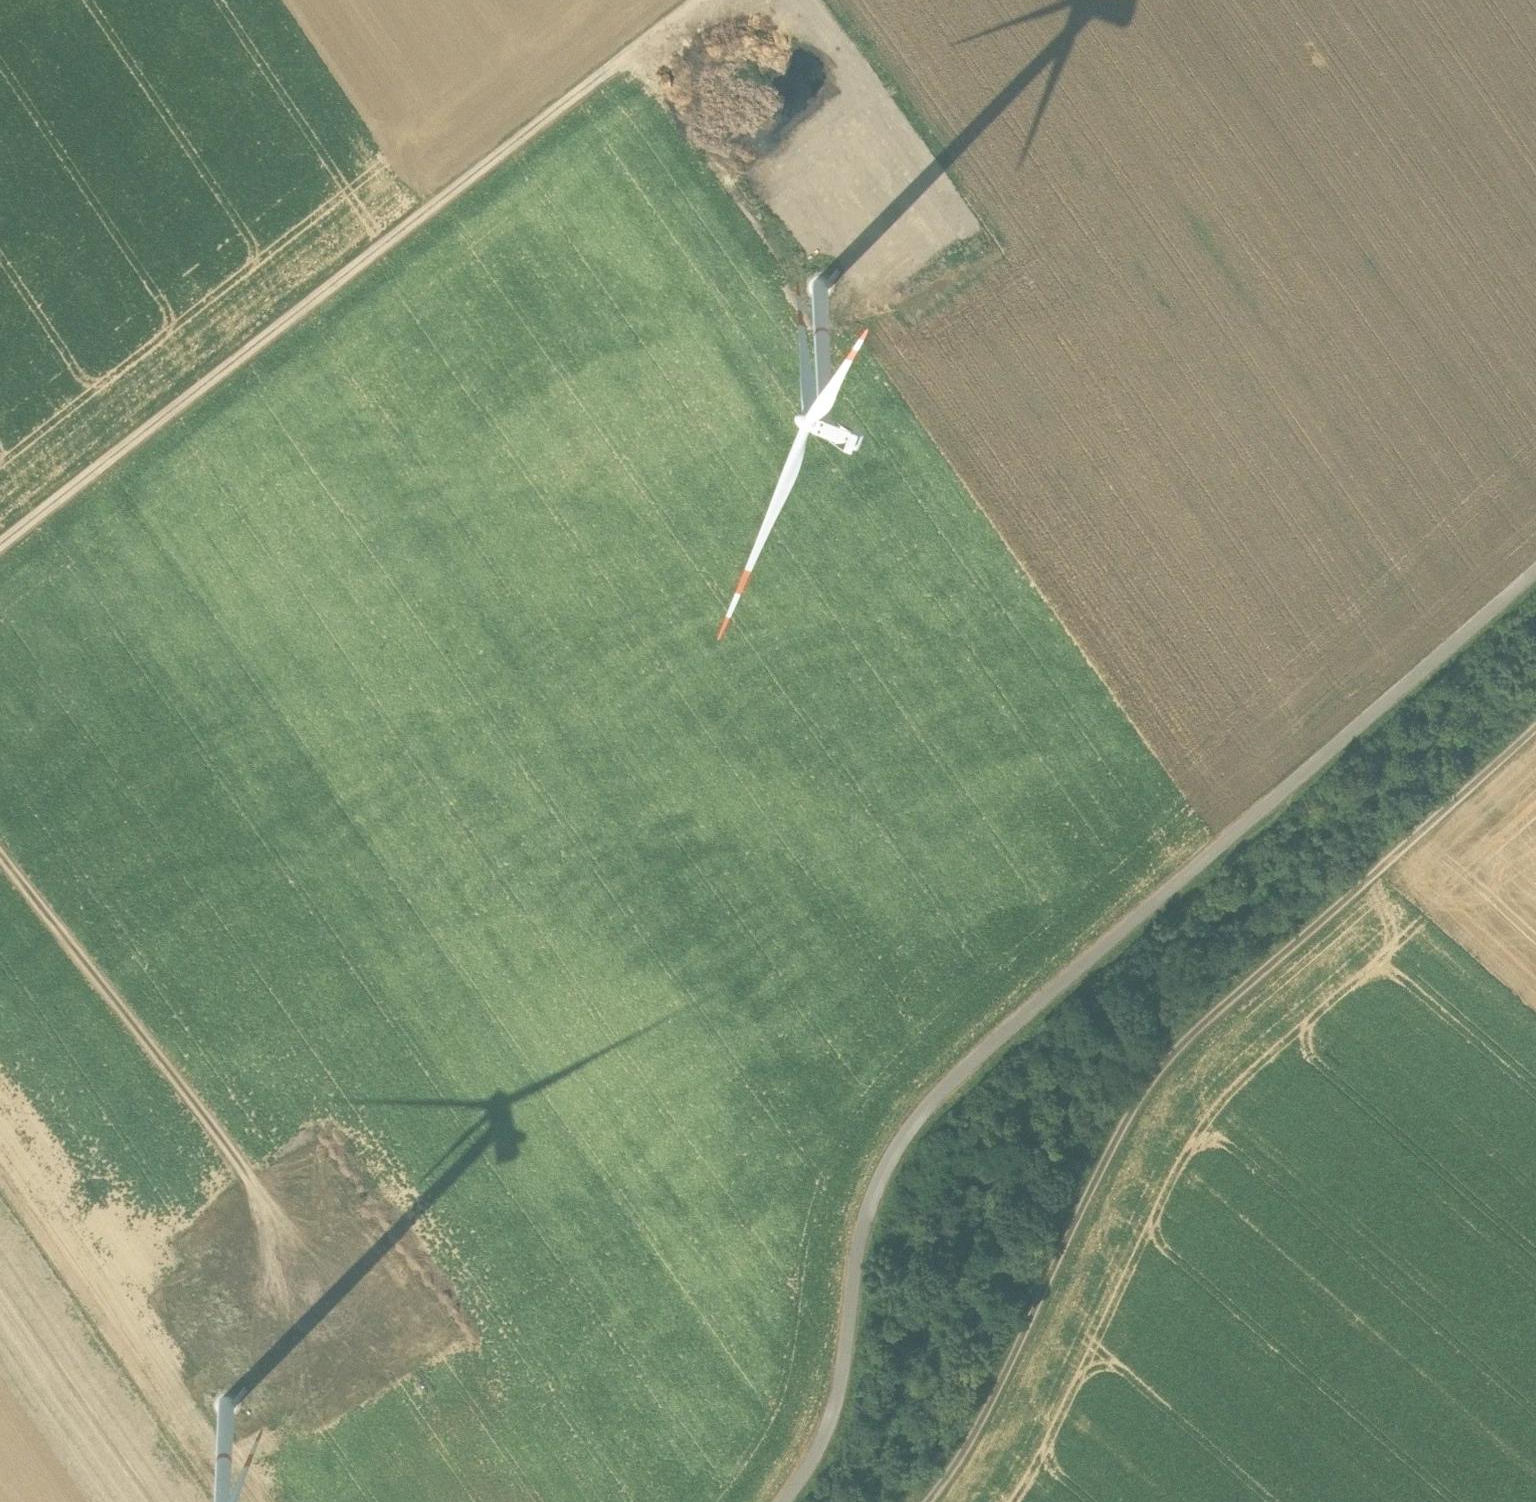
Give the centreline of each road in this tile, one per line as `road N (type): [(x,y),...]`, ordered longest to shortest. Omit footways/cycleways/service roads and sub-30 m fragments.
road 1 (track): [(1535,593),(938,1097),(894,1157),(824,1444),(785,1501)]
road 2 (track): [(1535,730),(1153,1084),(936,1501)]
road 3 (track): [(0,546),(698,0)]
road 4 (track): [(776,0),(827,34),(871,96)]

